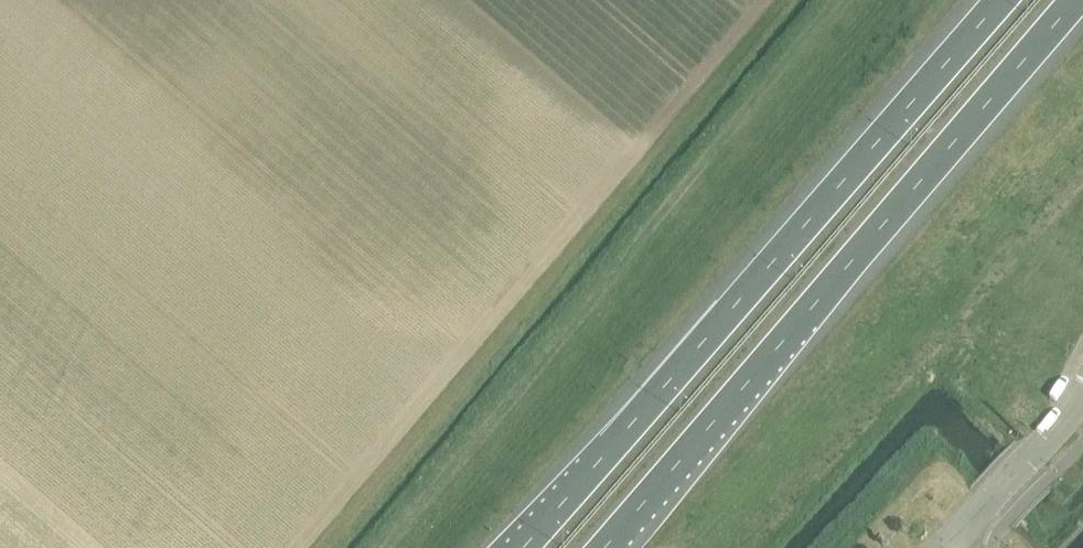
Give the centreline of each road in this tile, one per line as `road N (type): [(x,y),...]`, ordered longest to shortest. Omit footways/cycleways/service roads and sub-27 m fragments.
road 1 (trunk): [(1004,0),(524,547)]
road 2 (trunk): [(601,547),(1076,0)]
road 3 (unclassified): [(1082,394),(945,547)]

